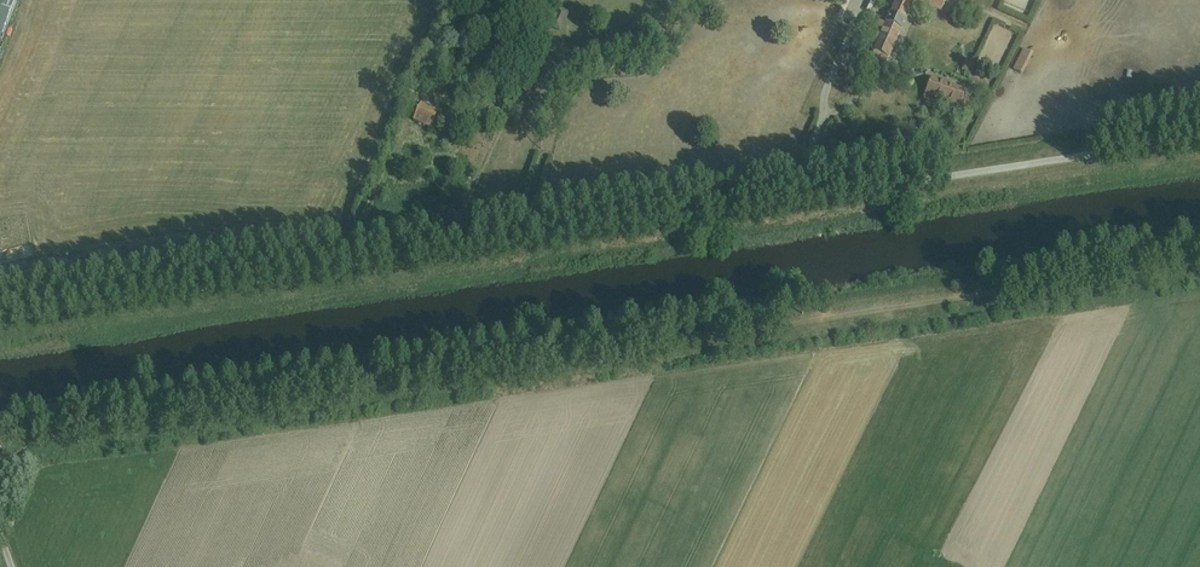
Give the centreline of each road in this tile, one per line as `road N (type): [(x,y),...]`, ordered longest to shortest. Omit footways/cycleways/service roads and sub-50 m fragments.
road 1 (track): [(1199,264),(0,443)]
road 2 (unclassified): [(1199,143),(0,320)]

